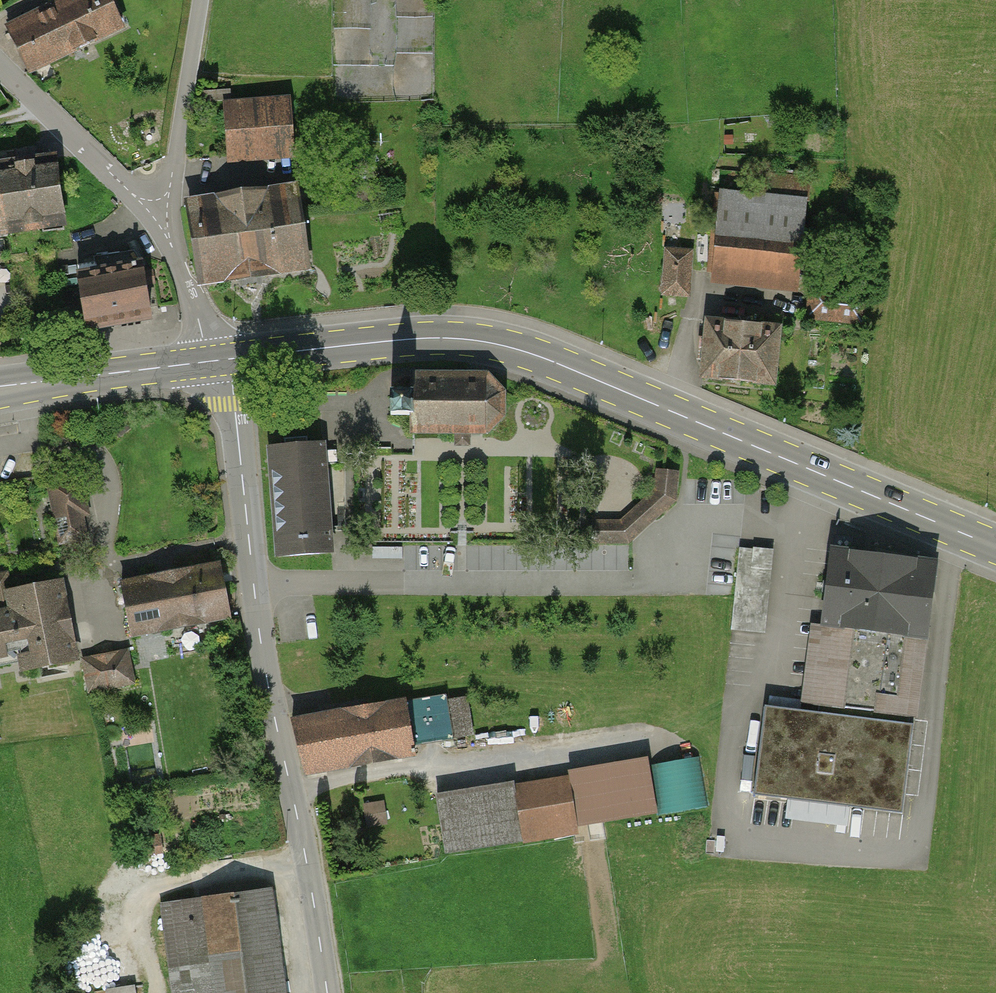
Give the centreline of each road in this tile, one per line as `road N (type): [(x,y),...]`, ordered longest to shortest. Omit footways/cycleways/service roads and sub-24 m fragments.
road 1 (primary): [(218,361),(424,338),(517,349),(995,546)]
road 2 (tertiary): [(328,992),(264,662),(232,382),(218,361)]
road 3 (residential): [(218,361),(160,211),(0,65)]
road 4 (primary): [(0,389),(218,361)]

